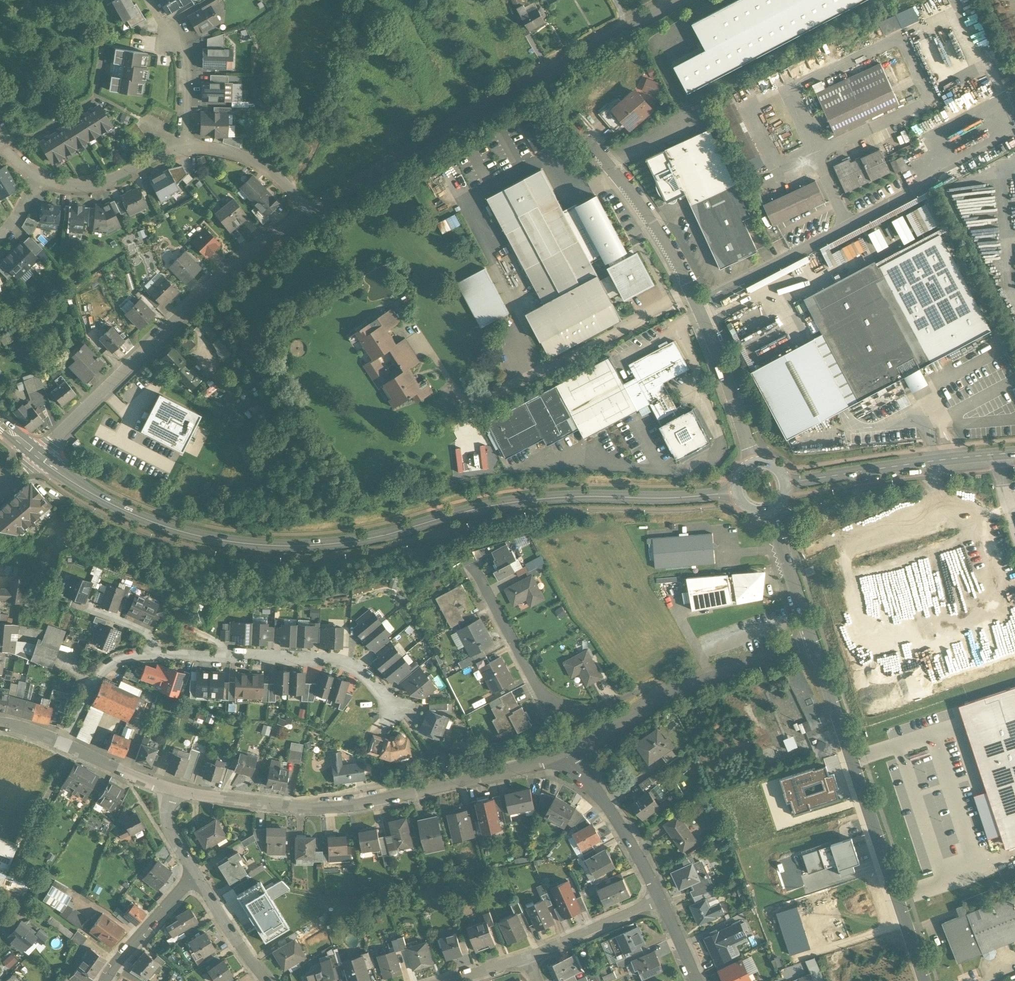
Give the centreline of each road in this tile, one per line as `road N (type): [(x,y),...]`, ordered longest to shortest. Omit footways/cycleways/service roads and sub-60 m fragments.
road 1 (secondary): [(735,491),(528,501),(373,540),(260,547),(141,519),(93,496),(40,455)]
road 2 (residential): [(679,0),(303,219)]
road 3 (residential): [(172,790),(333,809),(566,751)]
road 4 (unclassified): [(753,463),(716,348),(664,240),(573,129)]
road 5 (unclassified): [(926,980),(813,642)]
road 6 (residential): [(303,219),(200,295),(40,455)]
road 7 (residential): [(665,695),(648,688),(599,706),(562,707),(534,680),(471,564)]
road 8 (residential): [(155,655),(335,659),(368,676),(401,714)]
road 9 (secondary): [(1014,454),(784,484)]
road 10 (track): [(290,193),(342,83),(360,0)]
road 11 (residential): [(660,899),(566,751)]
road 12 (residential): [(665,695),(813,642)]
road 13 (residential): [(186,148),(109,183),(41,178)]
road 14 (residential): [(526,958),(660,899)]
road 15 (residential): [(303,219),(290,193),(244,157),(186,148)]
road 16 (unclassified): [(813,642),(769,509)]
road 17 (residential): [(63,746),(99,677),(155,655)]
road 18 (residential): [(107,980),(195,875)]
road 19 (residential): [(265,980),(195,875)]

